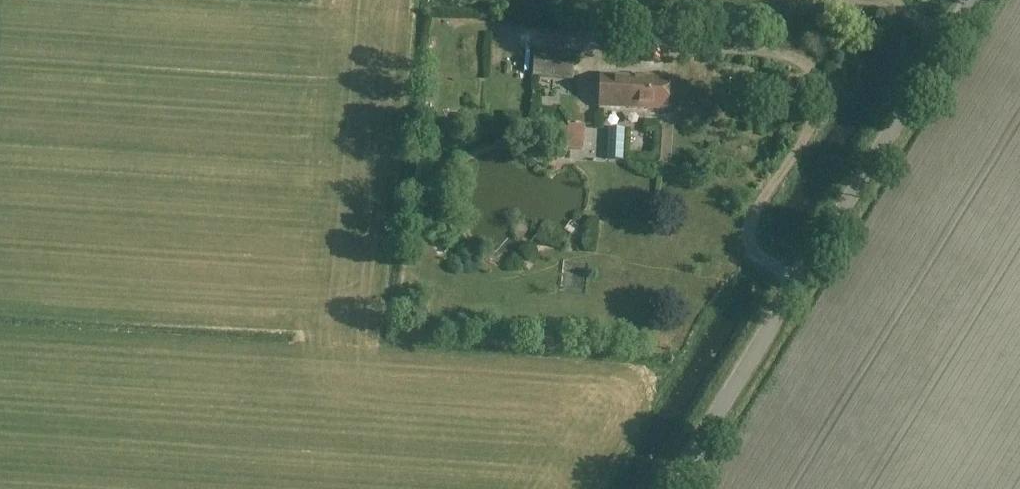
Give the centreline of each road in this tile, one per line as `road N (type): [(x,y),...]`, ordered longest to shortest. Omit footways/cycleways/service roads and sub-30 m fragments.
road 1 (unclassified): [(670,488),(970,0)]

